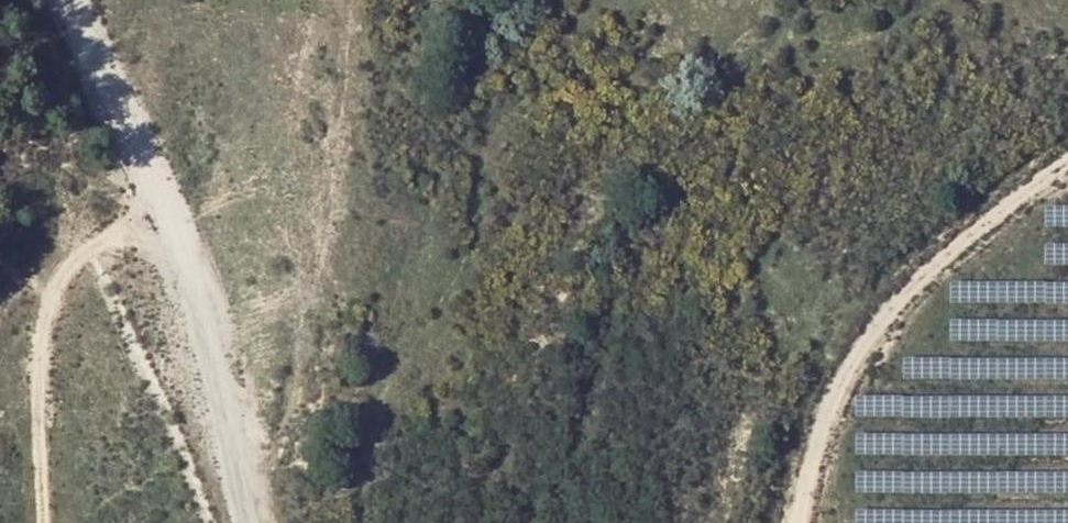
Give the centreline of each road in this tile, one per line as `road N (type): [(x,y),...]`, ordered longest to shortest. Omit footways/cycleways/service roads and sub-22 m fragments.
road 1 (track): [(67,0),(122,105),(239,522)]

